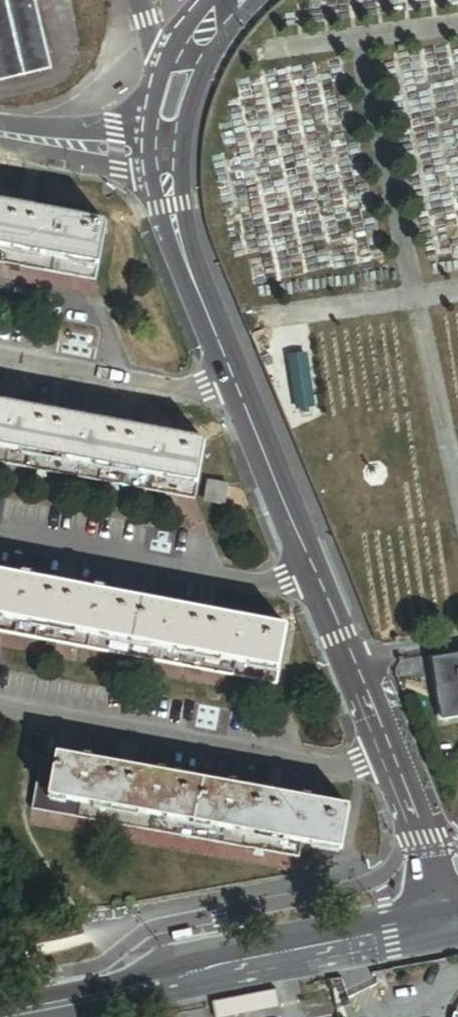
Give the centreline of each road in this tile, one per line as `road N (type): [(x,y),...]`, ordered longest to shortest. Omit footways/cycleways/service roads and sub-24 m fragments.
road 1 (residential): [(457,920),(184,259),(166,159)]
road 2 (tertiary): [(457,920),(0,1008)]
road 3 (residential): [(0,135),(166,159)]

